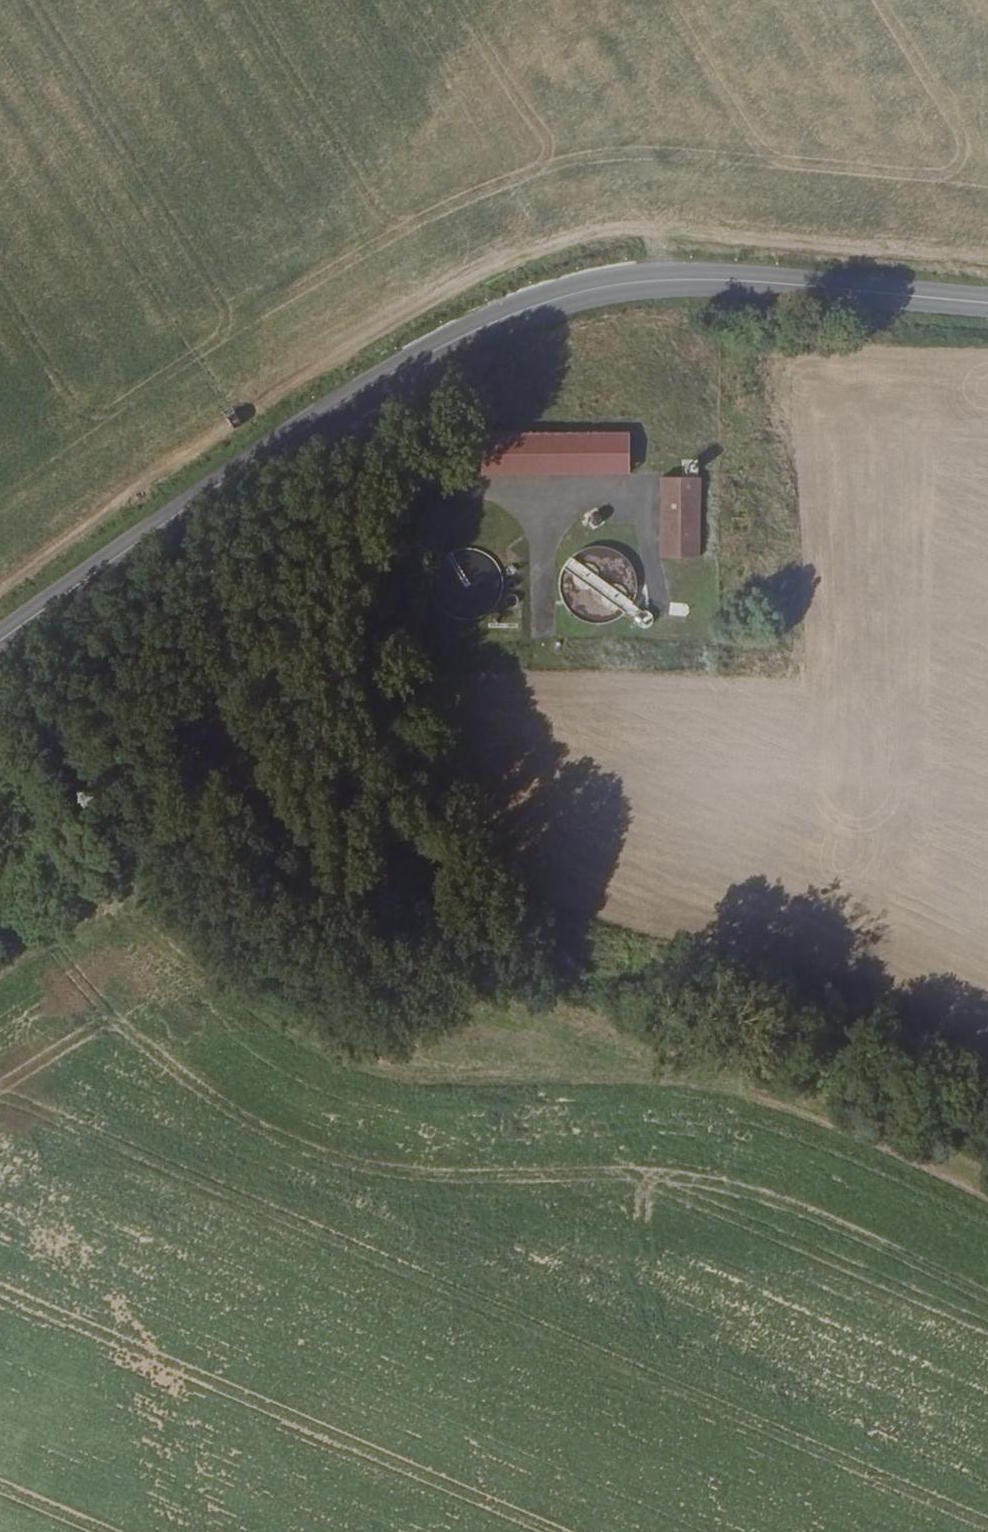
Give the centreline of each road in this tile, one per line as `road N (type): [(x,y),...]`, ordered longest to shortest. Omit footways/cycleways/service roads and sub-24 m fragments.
road 1 (tertiary): [(987,301),(718,279),(614,285),(545,301),(477,328),(0,649)]

